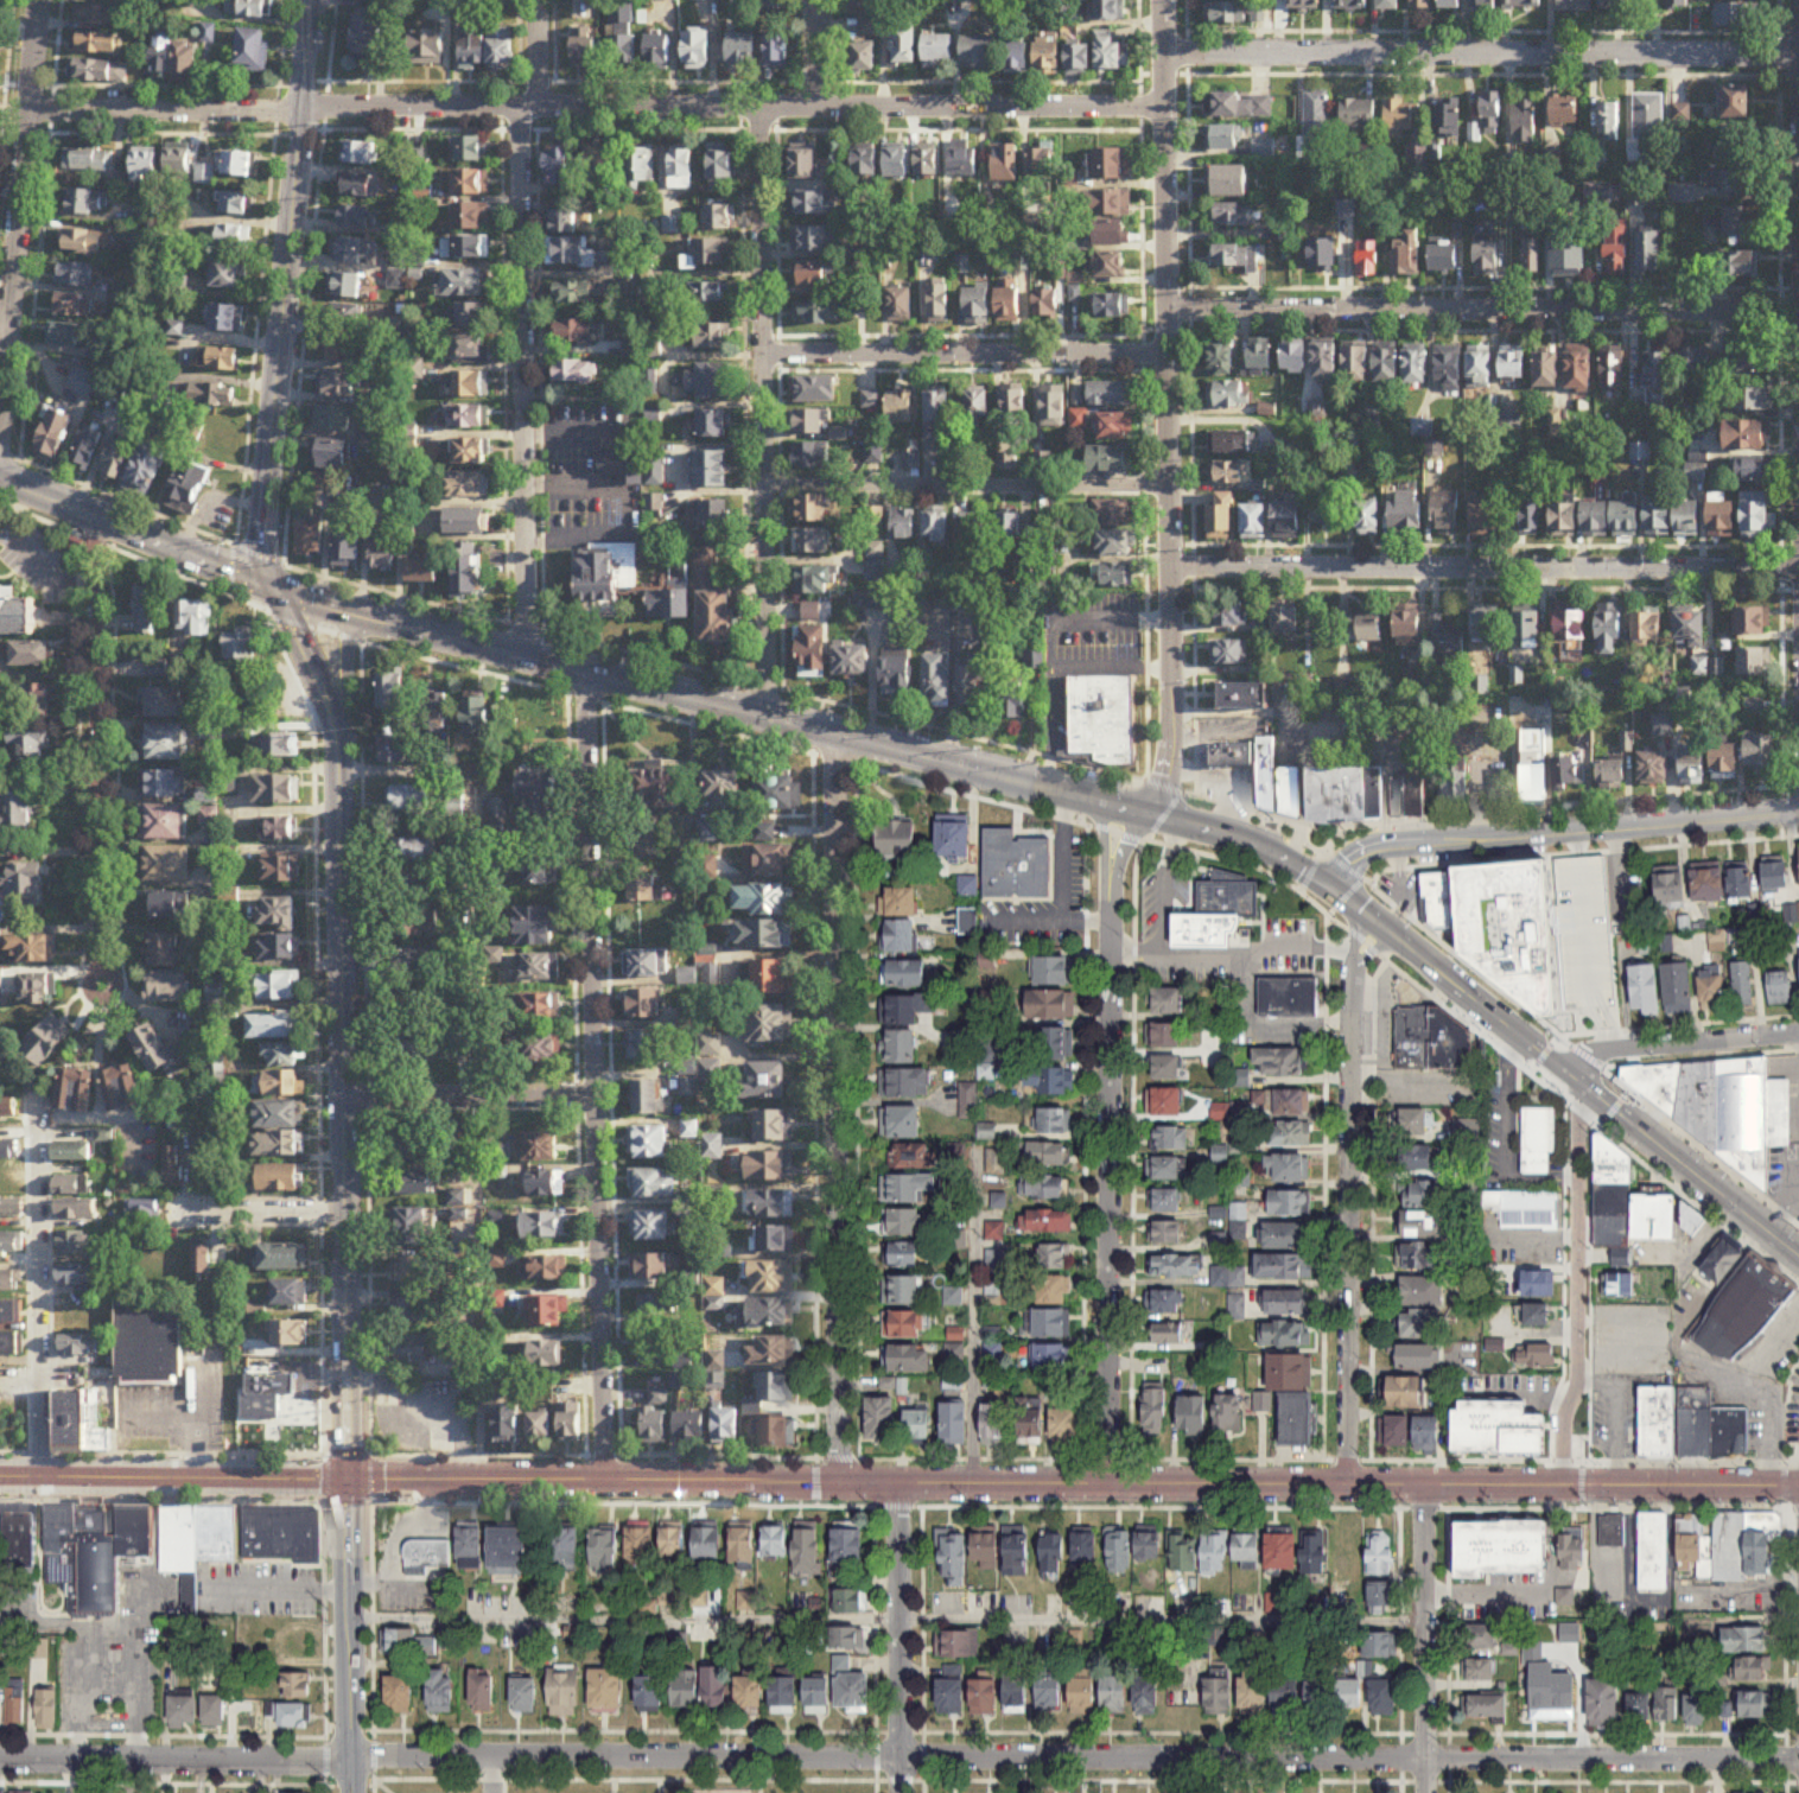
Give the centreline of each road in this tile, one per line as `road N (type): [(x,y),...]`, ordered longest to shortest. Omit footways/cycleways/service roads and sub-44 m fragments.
road 1 (residential): [(0,1756),(1798,1760)]
road 2 (secondary): [(349,1482),(1798,1484)]
road 3 (residential): [(1162,106),(25,113)]
road 4 (tertiary): [(272,586),(318,680),(338,767),(349,1482)]
road 5 (secondary): [(272,586),(525,659),(1068,791)]
road 6 (tertiary): [(1161,0),(1169,740),(1162,784),(1145,810)]
road 7 (residential): [(585,674),(604,1483)]
road 8 (residential): [(832,735),(841,1483)]
road 9 (residential): [(535,0),(536,82),(517,129),(525,659)]
road 10 (residential): [(1161,52),(1798,57)]
road 11 (residential): [(1164,309),(1798,312)]
road 12 (residential): [(1798,568),(1169,567)]
road 13 (residential): [(757,108),(764,718)]
road 14 (residential): [(1110,886),(1105,1486)]
road 15 (tertiary): [(314,0),(258,554),(272,586)]
road 16 (residential): [(1352,975),(1347,1486)]
road 17 (secondary): [(1331,883),(1348,858),(1377,843),(1798,808)]
road 18 (residential): [(91,516),(102,991)]
road 19 (residential): [(34,0),(0,409)]
road 20 (residential): [(759,354),(1165,352)]
road 21 (residential): [(1593,1091),(1579,1110),(1574,1487)]
road 22 (secondary): [(1523,1035),(1798,1252)]
road 23 (secondary): [(0,1479),(349,1482)]
road 24 (residential): [(38,1146),(40,1479)]
road 25 (secondary): [(1068,791),(1266,846),(1359,908)]
road 26 (residential): [(897,1482),(902,1792)]
road 27 (tertiary): [(349,1482),(351,1792)]
road 28 (residential): [(1428,1792),(1423,1486)]
road 29 (secondary): [(0,480),(272,586)]
road 30 (residential): [(345,1100),(596,1099)]
road 31 (residential): [(1564,1068),(1578,1049),(1798,1029)]
road 32 (residential): [(347,1214),(182,1214)]
road 33 (secondary): [(1398,937),(1523,1035)]
road 34 (tertiary): [(338,767),(352,610)]

